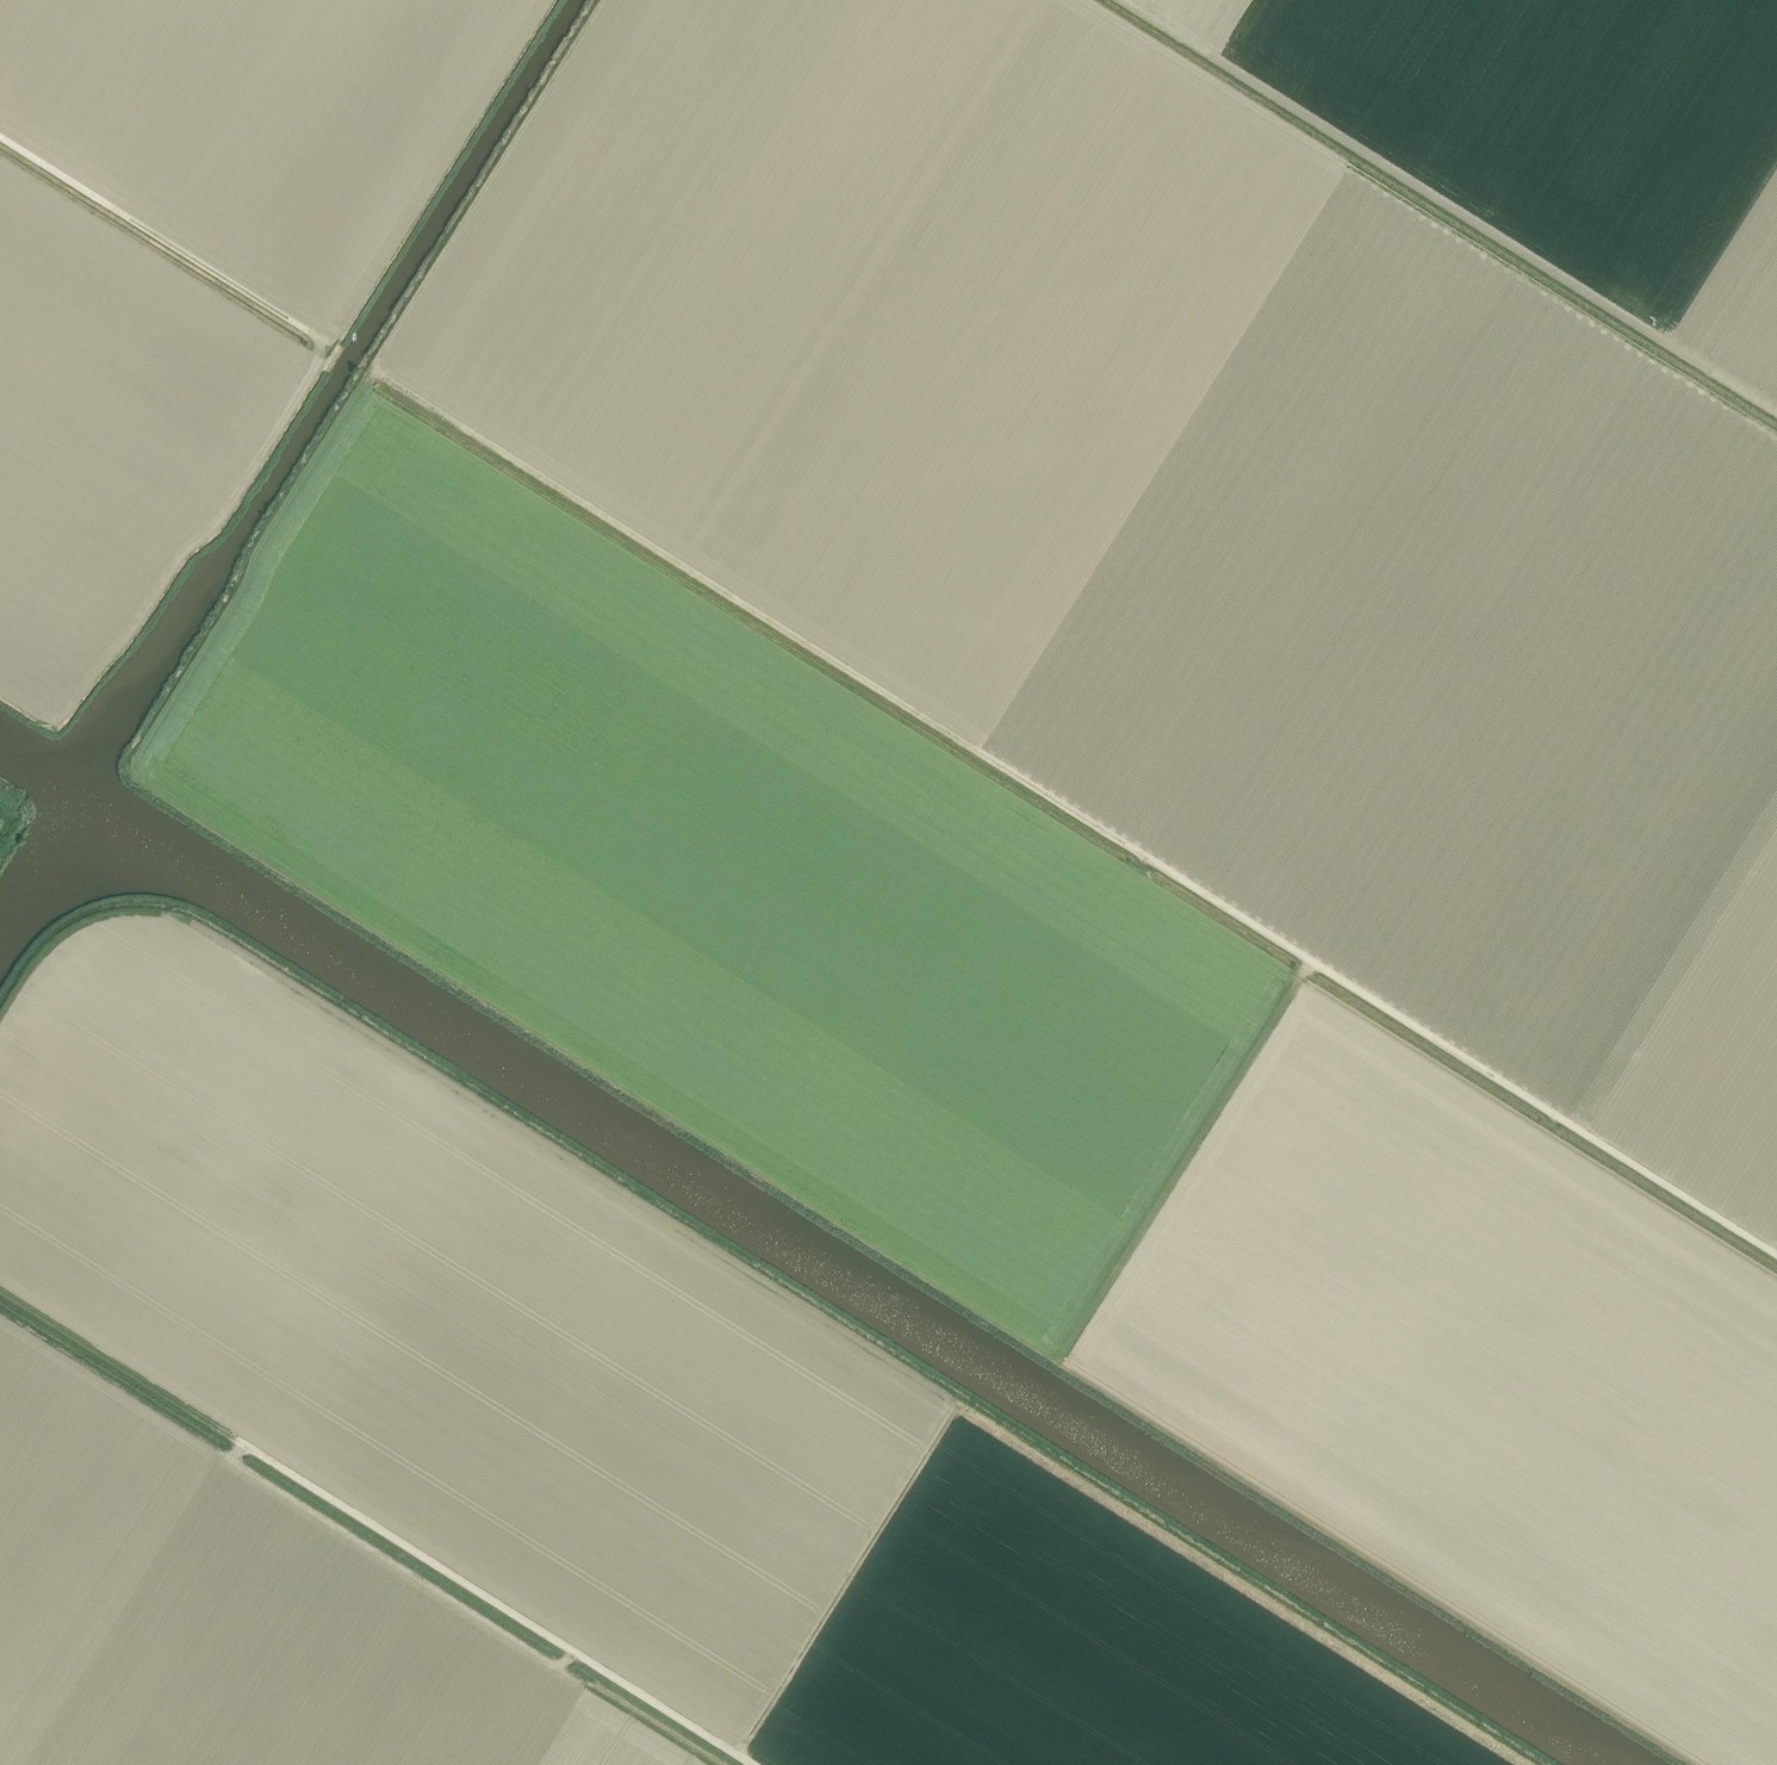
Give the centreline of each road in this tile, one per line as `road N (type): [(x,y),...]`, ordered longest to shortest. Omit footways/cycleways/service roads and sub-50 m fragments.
road 1 (track): [(751,1764),(0,1294)]

